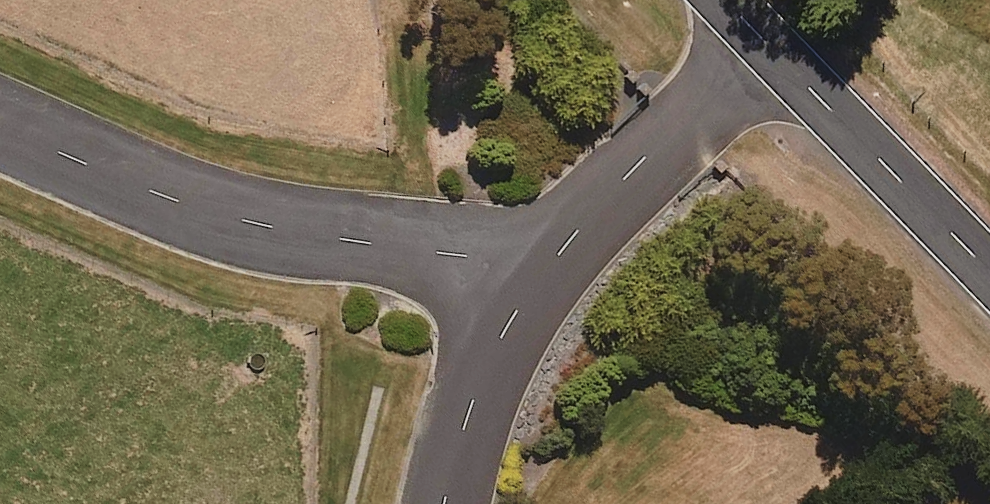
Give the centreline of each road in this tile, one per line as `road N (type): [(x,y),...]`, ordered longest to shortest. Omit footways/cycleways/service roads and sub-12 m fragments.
road 1 (unclassified): [(560,246),(479,258),(251,221),(156,193),(0,125)]
road 2 (residential): [(989,272),(767,43)]
road 3 (unclassified): [(767,43),(560,246)]
road 4 (unclassified): [(560,246),(474,393),(445,503)]

